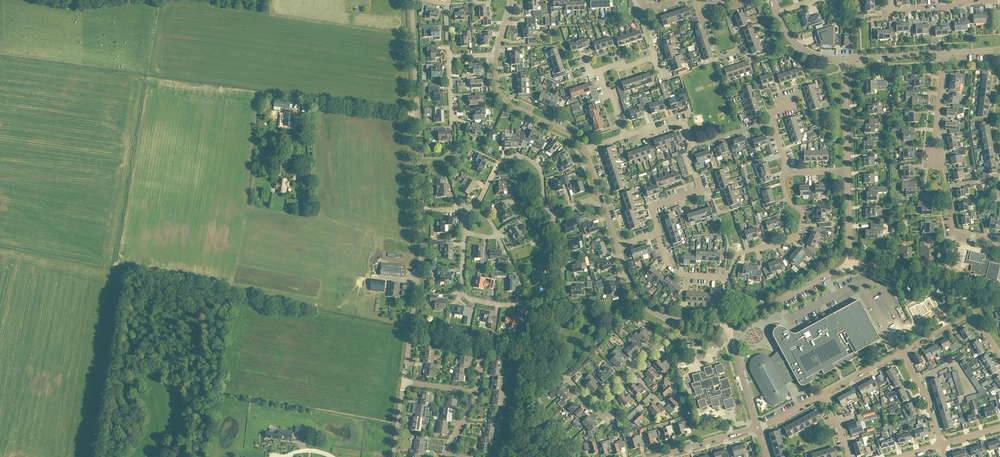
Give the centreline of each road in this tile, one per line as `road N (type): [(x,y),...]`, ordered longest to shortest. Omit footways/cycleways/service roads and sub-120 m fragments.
road 1 (residential): [(550,214),(564,281),(513,304),(465,294),(464,232)]
road 2 (tertiary): [(422,210),(411,0)]
road 3 (tertiary): [(404,381),(422,210)]
road 4 (residential): [(723,278),(738,254),(800,232),(803,214),(784,187),(788,170)]
road 5 (tertiary): [(999,295),(891,268),(850,266)]
road 6 (tertiary): [(584,149),(506,103),(496,56)]
road 7 (tertiary): [(728,328),(850,266)]
road 8 (residential): [(479,201),(498,165),(521,156),(541,170),(550,214)]
road 9 (residential): [(945,168),(932,167),(943,53)]
road 10 (residential): [(656,233),(650,207),(700,191),(691,145)]

